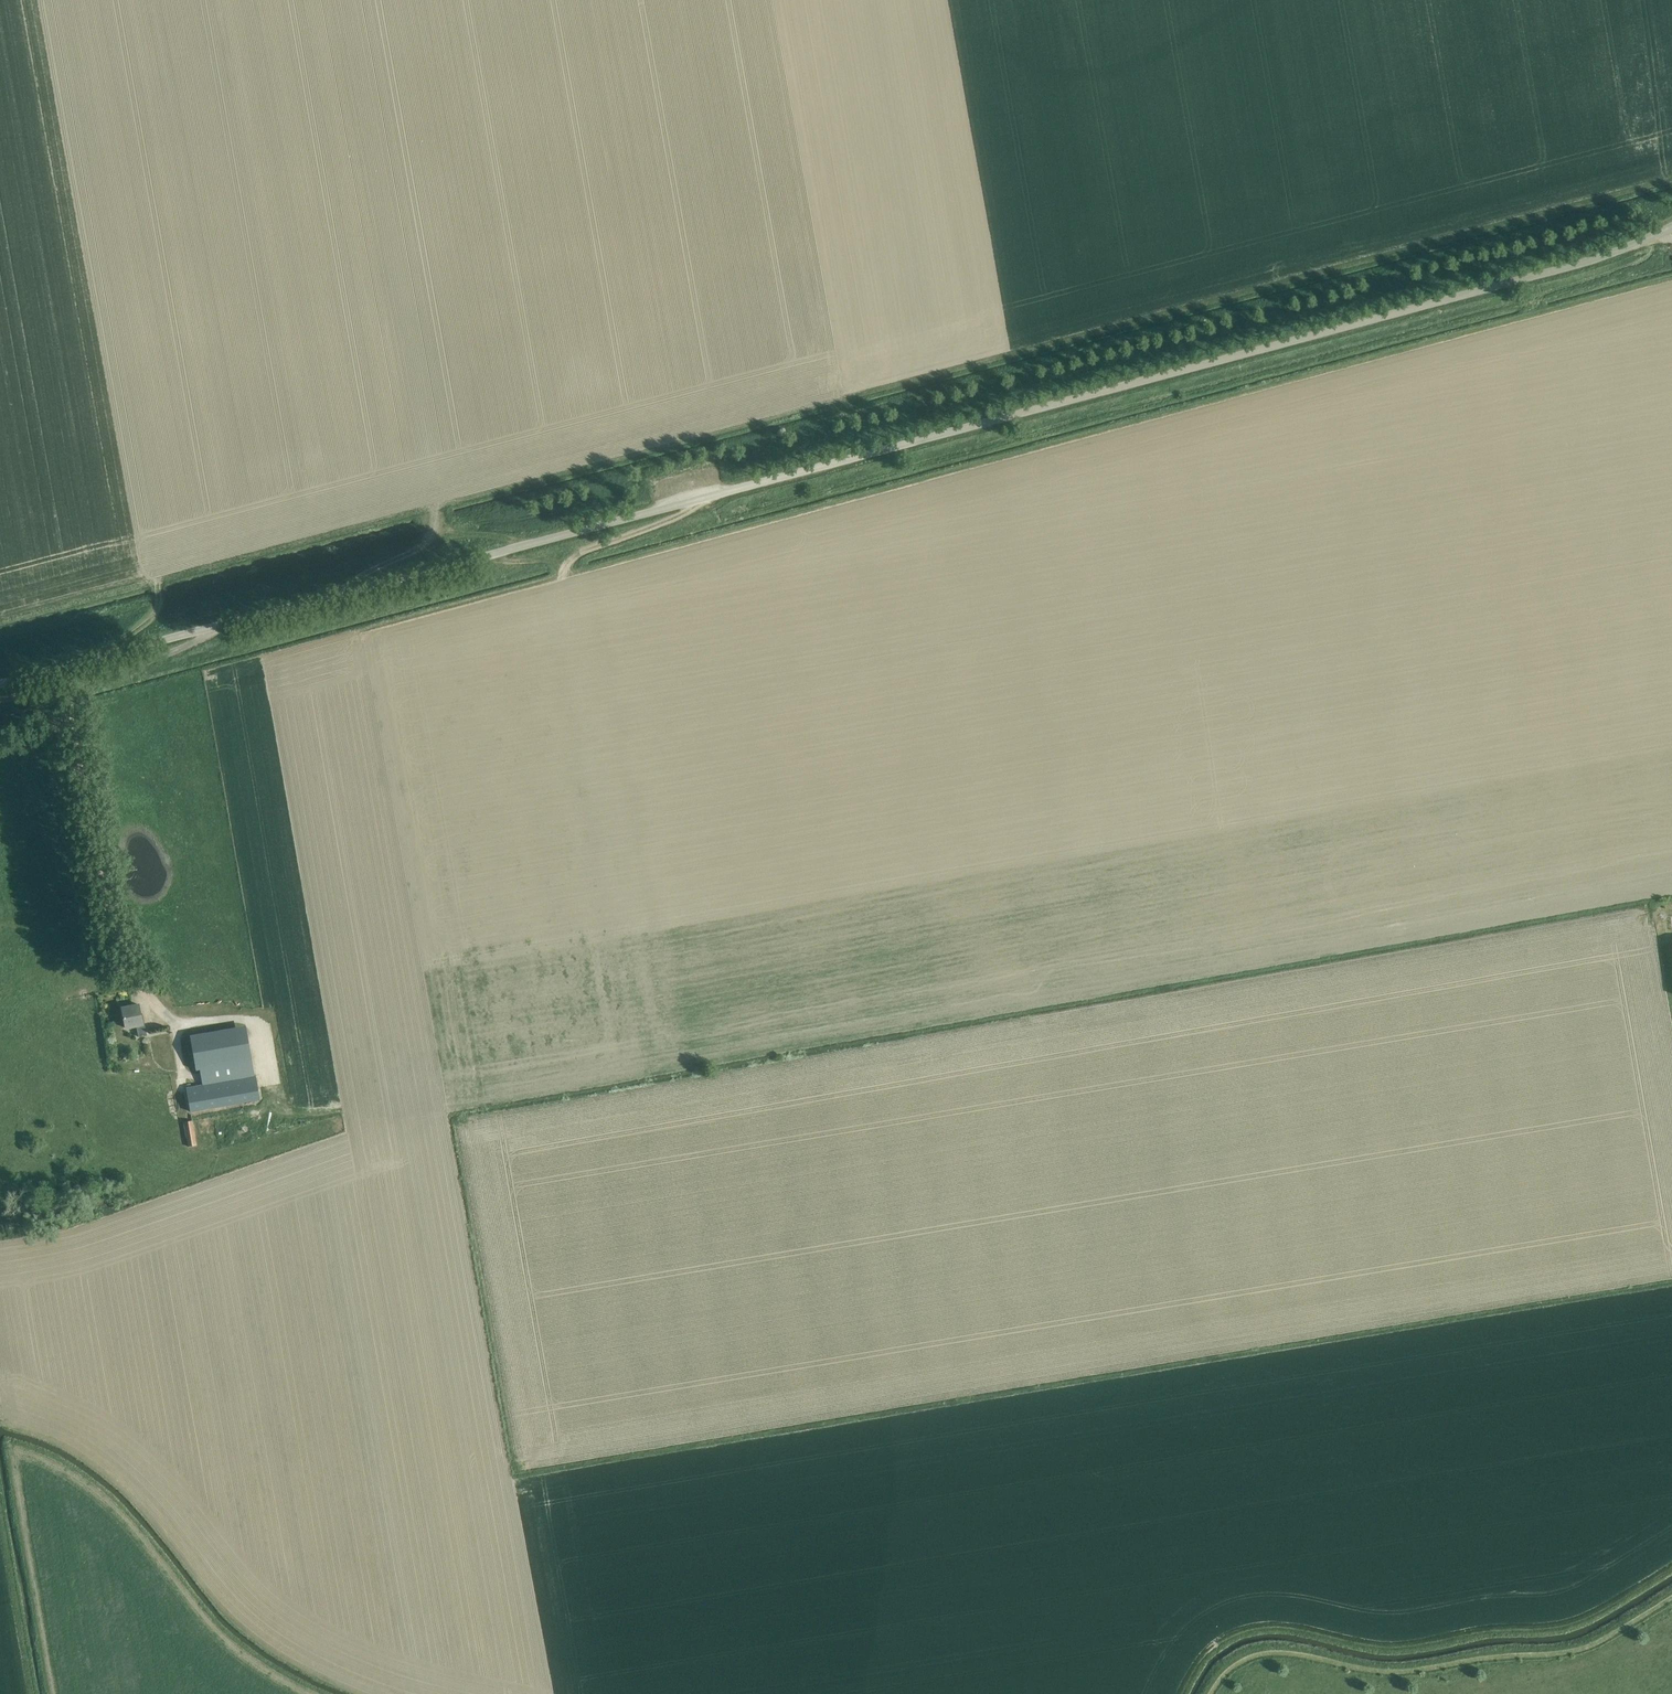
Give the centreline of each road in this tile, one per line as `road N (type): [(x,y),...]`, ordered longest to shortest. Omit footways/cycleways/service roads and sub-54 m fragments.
road 1 (unclassified): [(0,684),(1590,266),(1671,228)]

